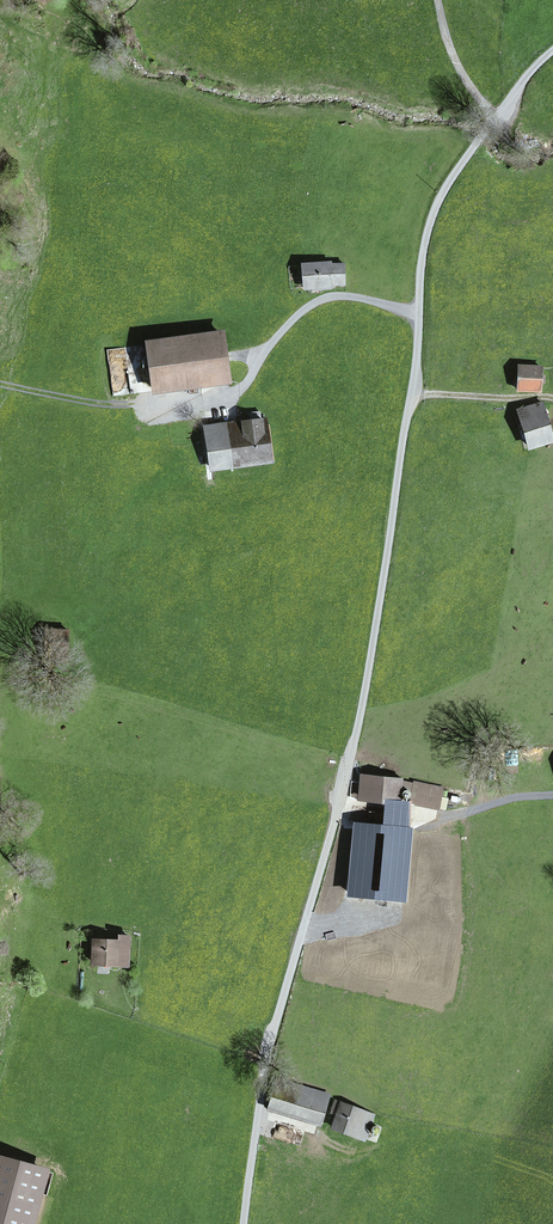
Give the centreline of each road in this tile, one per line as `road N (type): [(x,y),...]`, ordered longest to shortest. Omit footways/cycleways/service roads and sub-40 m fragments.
road 1 (unclassified): [(244,1223),(275,1024),(370,670),(429,226),(443,191),(552,52)]
road 2 (track): [(552,1181),(485,1153),(379,1161),(350,1152)]
road 3 (track): [(138,403),(96,403),(0,383)]

